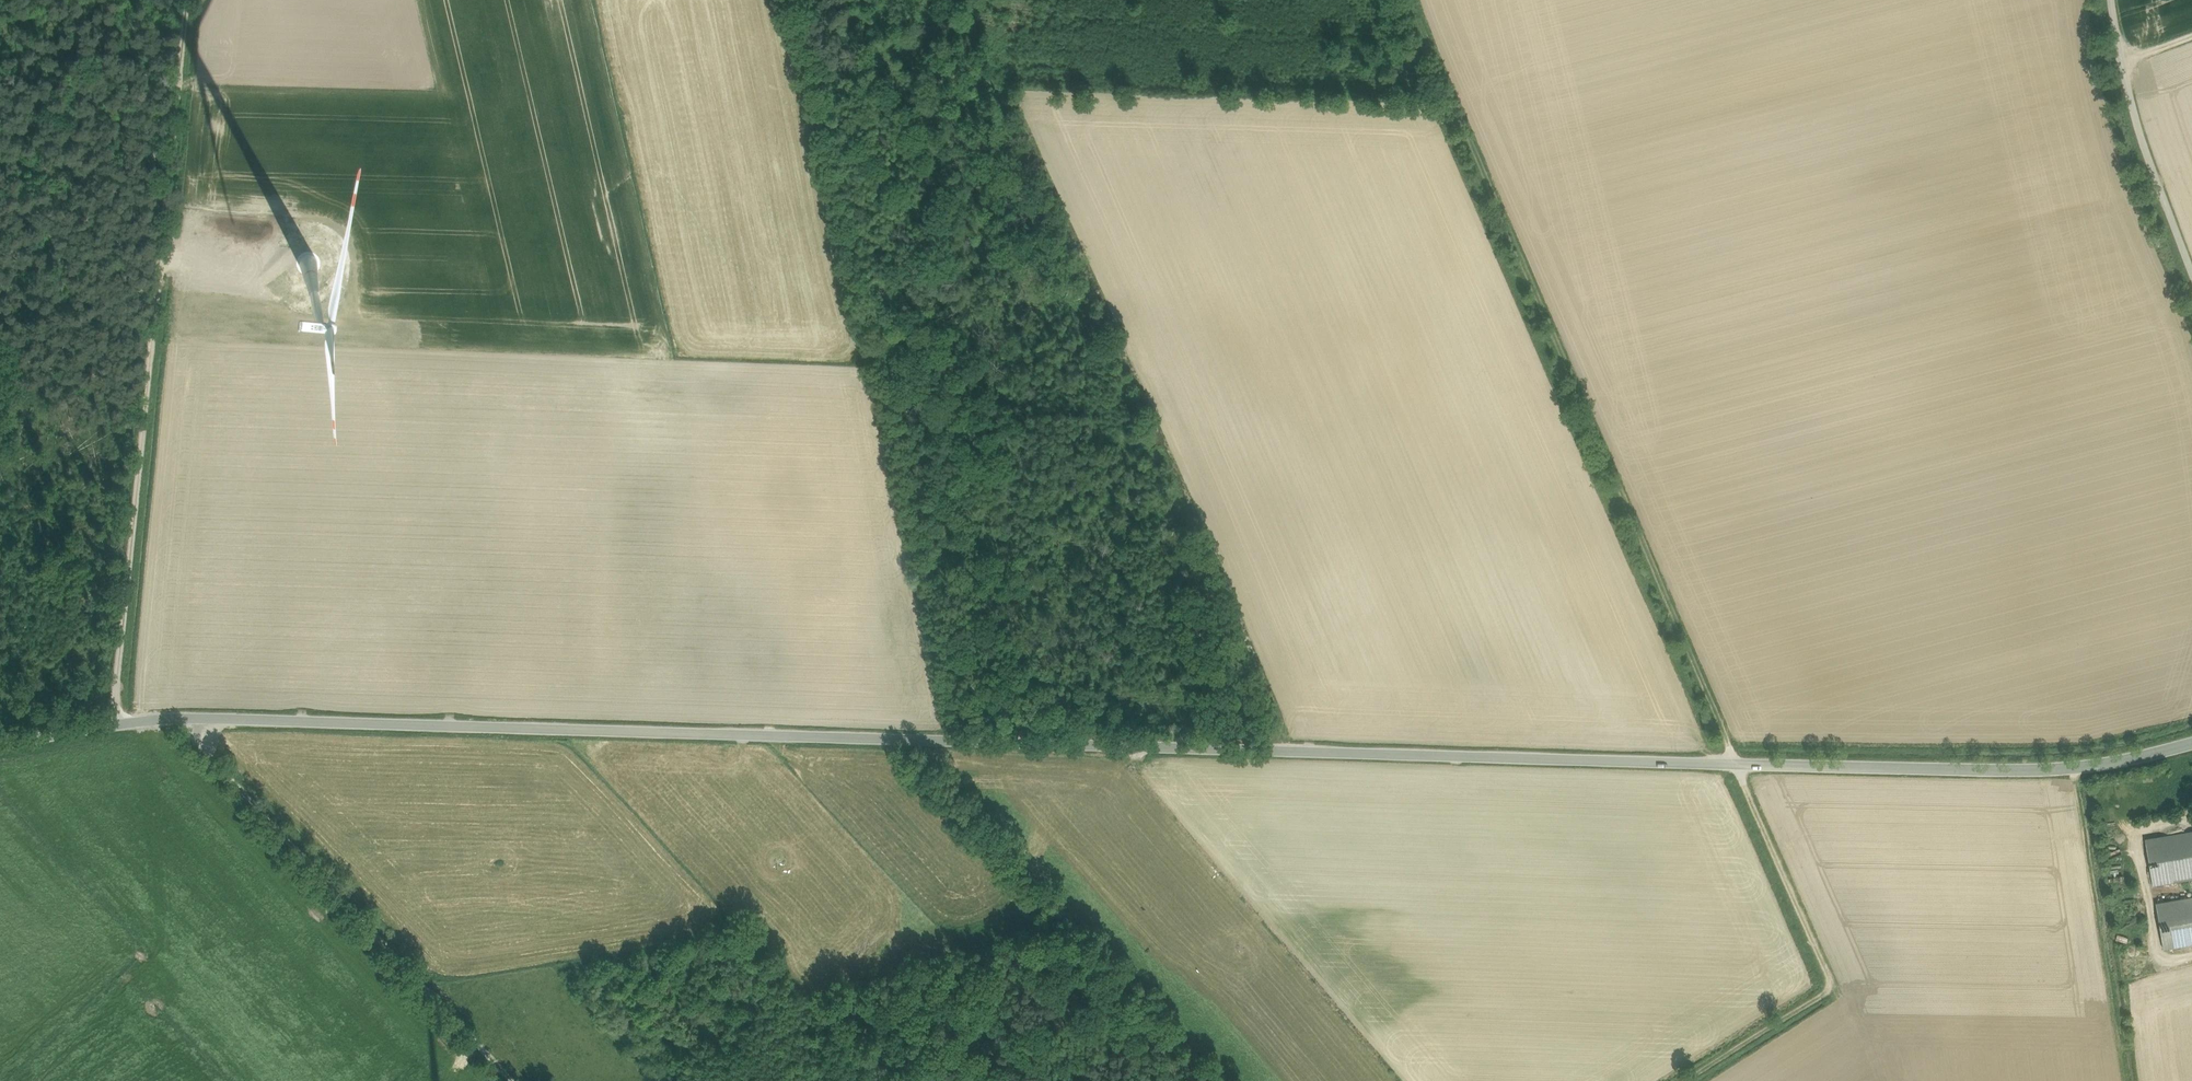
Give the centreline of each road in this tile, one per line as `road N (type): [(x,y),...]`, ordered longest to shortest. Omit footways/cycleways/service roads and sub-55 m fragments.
road 1 (tertiary): [(2191,742),(2123,761),(2011,769),(222,717),(0,744)]
road 2 (track): [(1411,0),(1734,761)]
road 3 (track): [(123,724),(188,0)]
road 4 (track): [(511,1080),(182,720)]
road 5 (track): [(1739,762),(1831,984),(1686,1080)]
road 6 (track): [(2191,259),(2125,65),(2112,0)]

